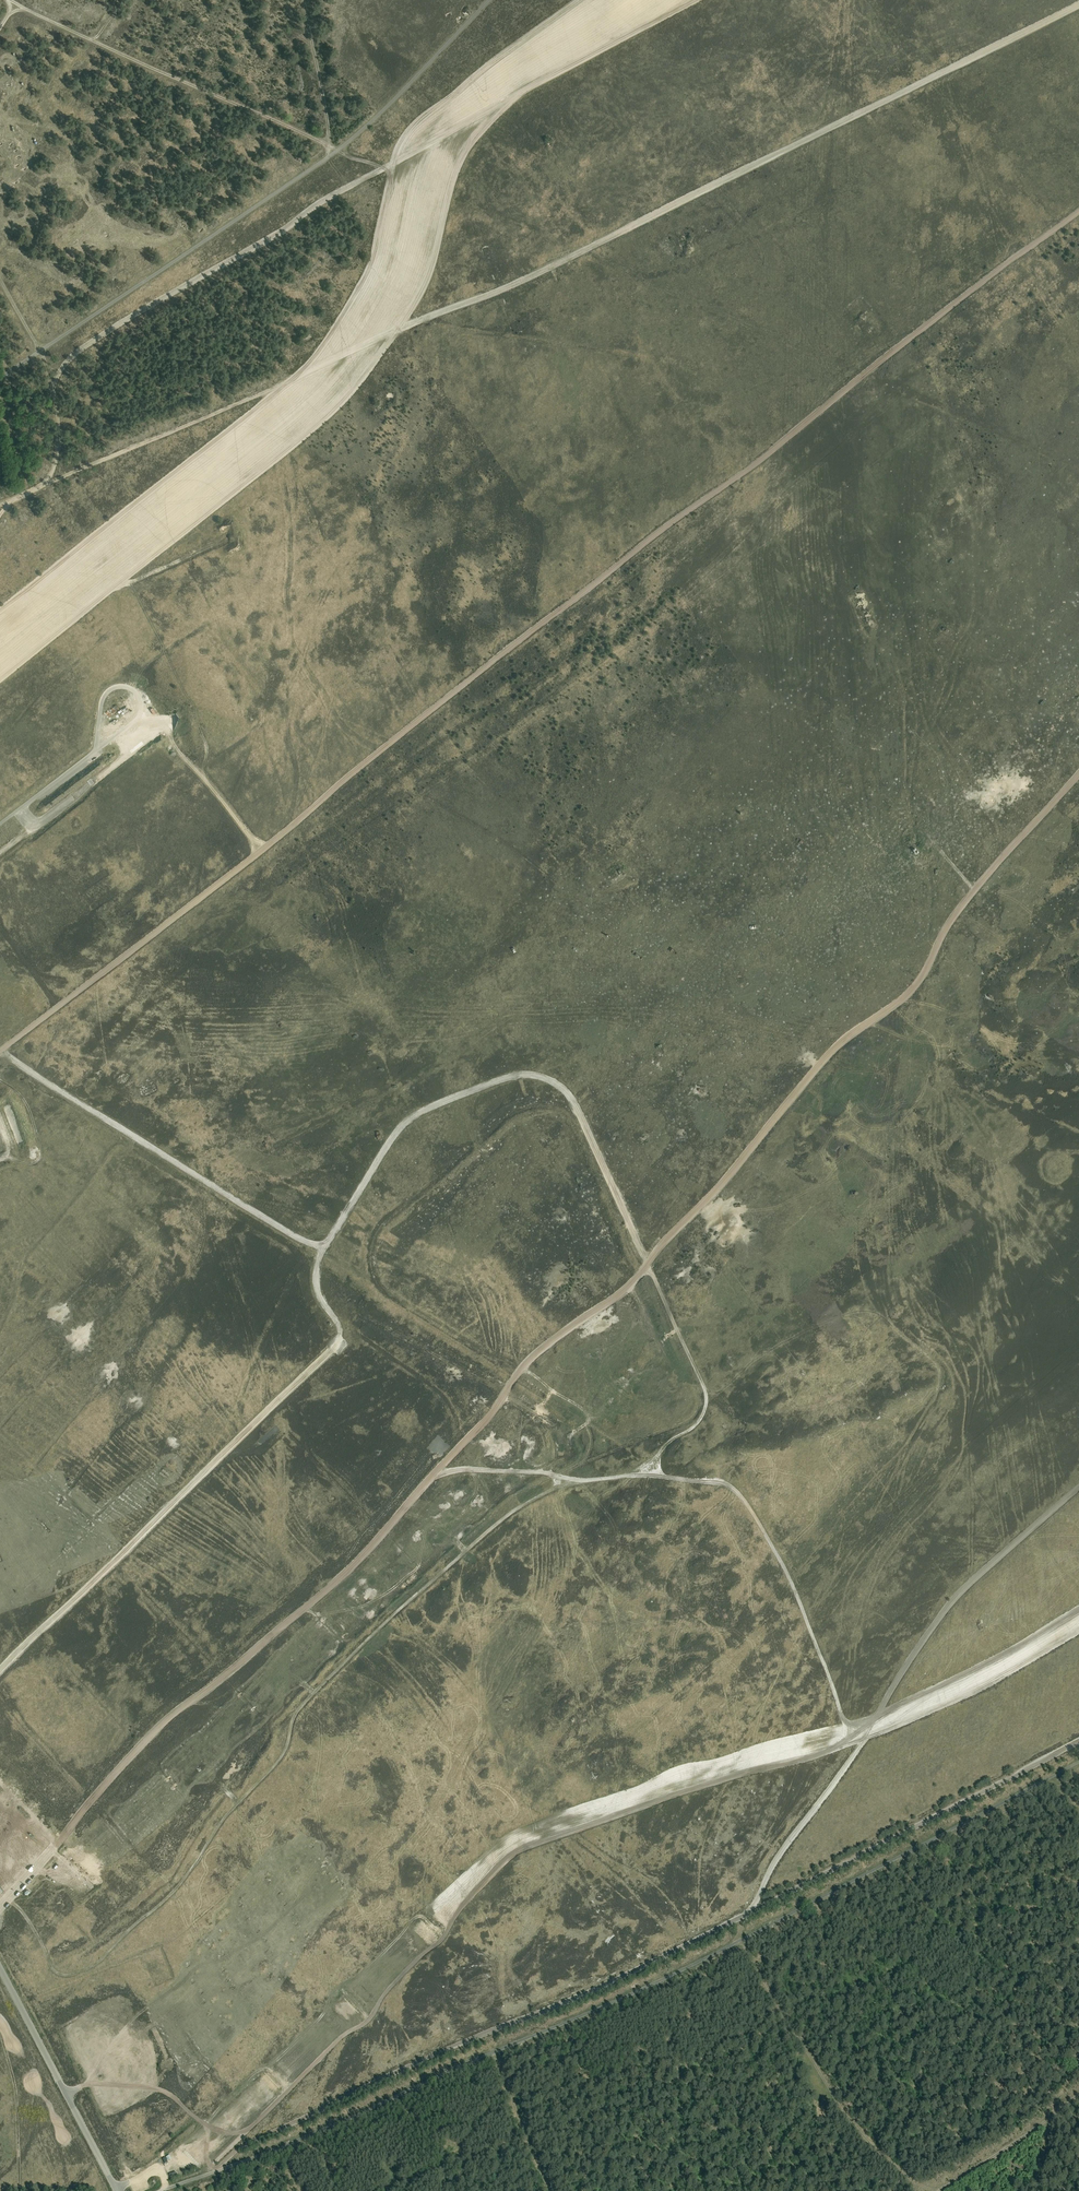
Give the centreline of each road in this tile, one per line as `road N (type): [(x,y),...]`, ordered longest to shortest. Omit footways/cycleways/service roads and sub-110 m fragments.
road 1 (track): [(8,1900),(54,1971),(92,1967),(176,1889),(226,1817),(279,1761),(298,1712),(378,1630),(513,1512),(571,1486),(629,1475),(694,1427),(705,1406),(703,1384),(648,1264),(837,1046),(920,979),(974,891),(941,852)]
road 2 (track): [(340,1333),(319,1299),(315,1268),(396,1133),(425,1110),(514,1076),(537,1076),(568,1092),(648,1264),(623,1293),(526,1363),(492,1415),(358,1562),(160,1726),(66,1835)]
road 3 (track): [(1078,210),(0,1050)]
road 4 (track): [(0,504),(534,274),(1078,2)]
road 5 (unclassified): [(161,2190),(602,2007),(1078,1762)]
road 6 (track): [(215,2172),(252,2141),(624,1976),(1078,1741)]
road 7 (track): [(204,2175),(371,2019),(388,1990),(517,1854),(857,1742)]
road 8 (track): [(629,1475),(719,1483),(746,1503),(788,1574),(857,1742),(940,1616),(1078,1486)]
road 9 (unclassified): [(0,379),(361,131),(486,0)]
road 10 (track): [(865,1740),(780,1856),(740,1937),(850,2121),(886,2161),(938,2190)]
road 11 (track): [(0,1671),(331,1351)]
road 12 (track): [(0,1052),(320,1256)]
road 13 (unclassified): [(116,2190),(0,1968)]
road 14 (track): [(127,750),(163,725),(262,850)]
road 15 (track): [(247,2131),(214,2128),(160,2090),(79,2088)]
road 16 (track): [(942,2188),(1078,2093)]
road 17 (track): [(426,1484),(468,1470),(589,1480)]
road 18 (track): [(0,2030),(17,2097),(20,2190)]
road 19 (track): [(974,891),(1078,775)]
road 20 (track): [(492,2053),(548,2190)]
road 21 (track): [(0,1160),(32,1165),(41,1156),(28,1106),(0,1080)]

